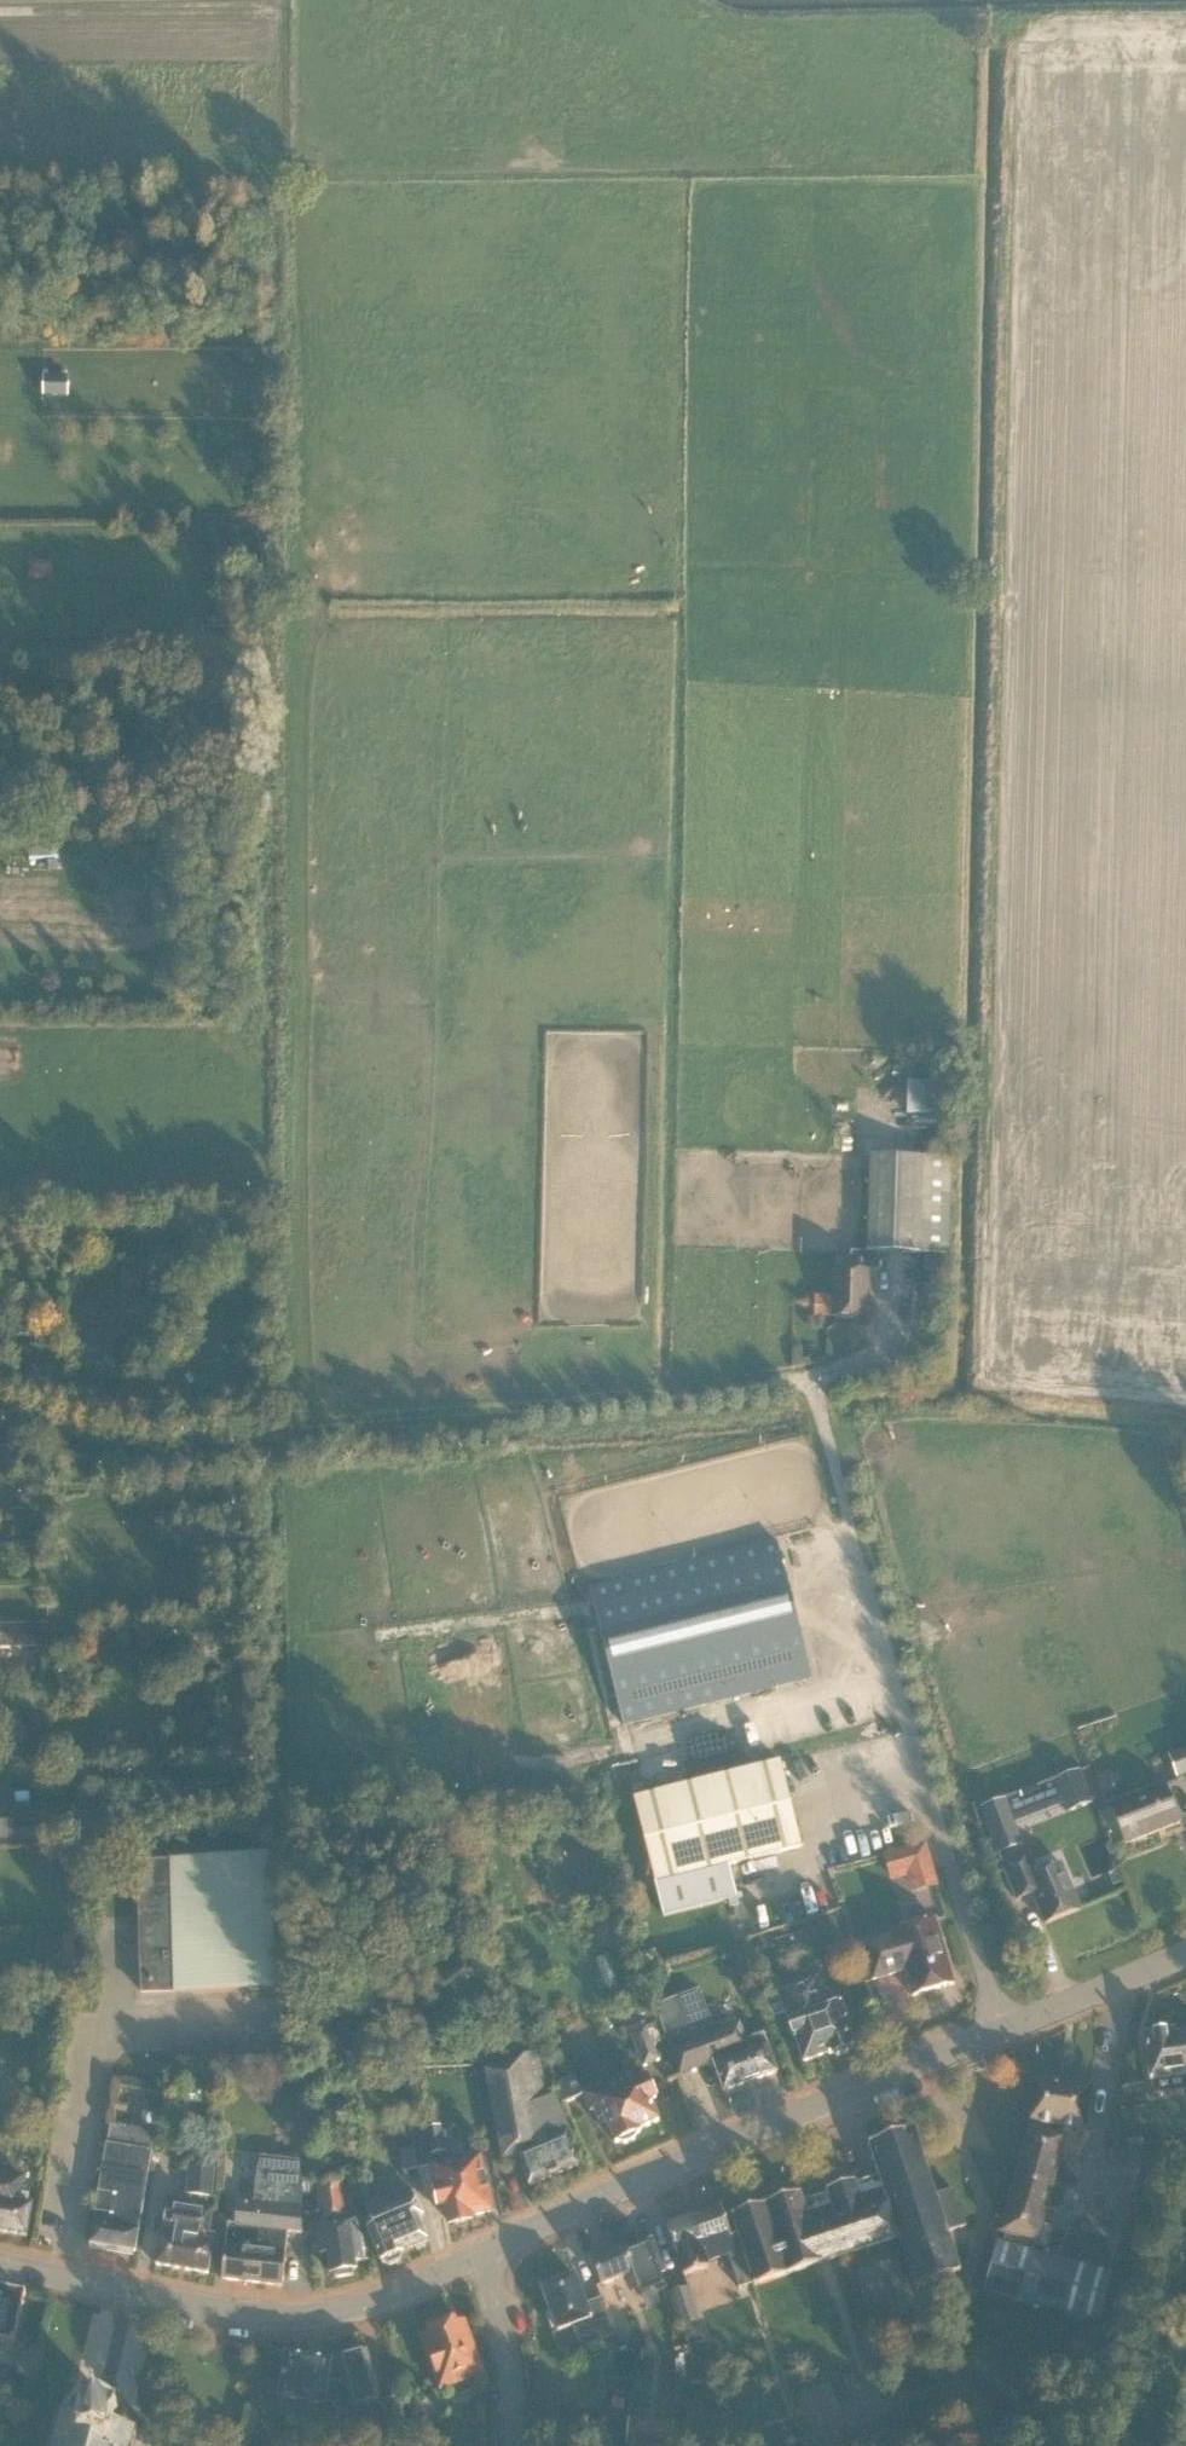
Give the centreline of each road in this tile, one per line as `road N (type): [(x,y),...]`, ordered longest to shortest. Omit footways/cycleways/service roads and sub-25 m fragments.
road 1 (unclassified): [(1004,2034),(809,1379),(882,1352),(899,1309)]
road 2 (tertiary): [(482,2252),(711,2145),(1004,2034)]
road 3 (tertiary): [(0,2264),(258,2315),(321,2314),(377,2301),(482,2252)]
road 4 (residential): [(510,2445),(514,2377),(482,2252)]
road 5 (tertiary): [(1004,2034),(1185,1958)]

